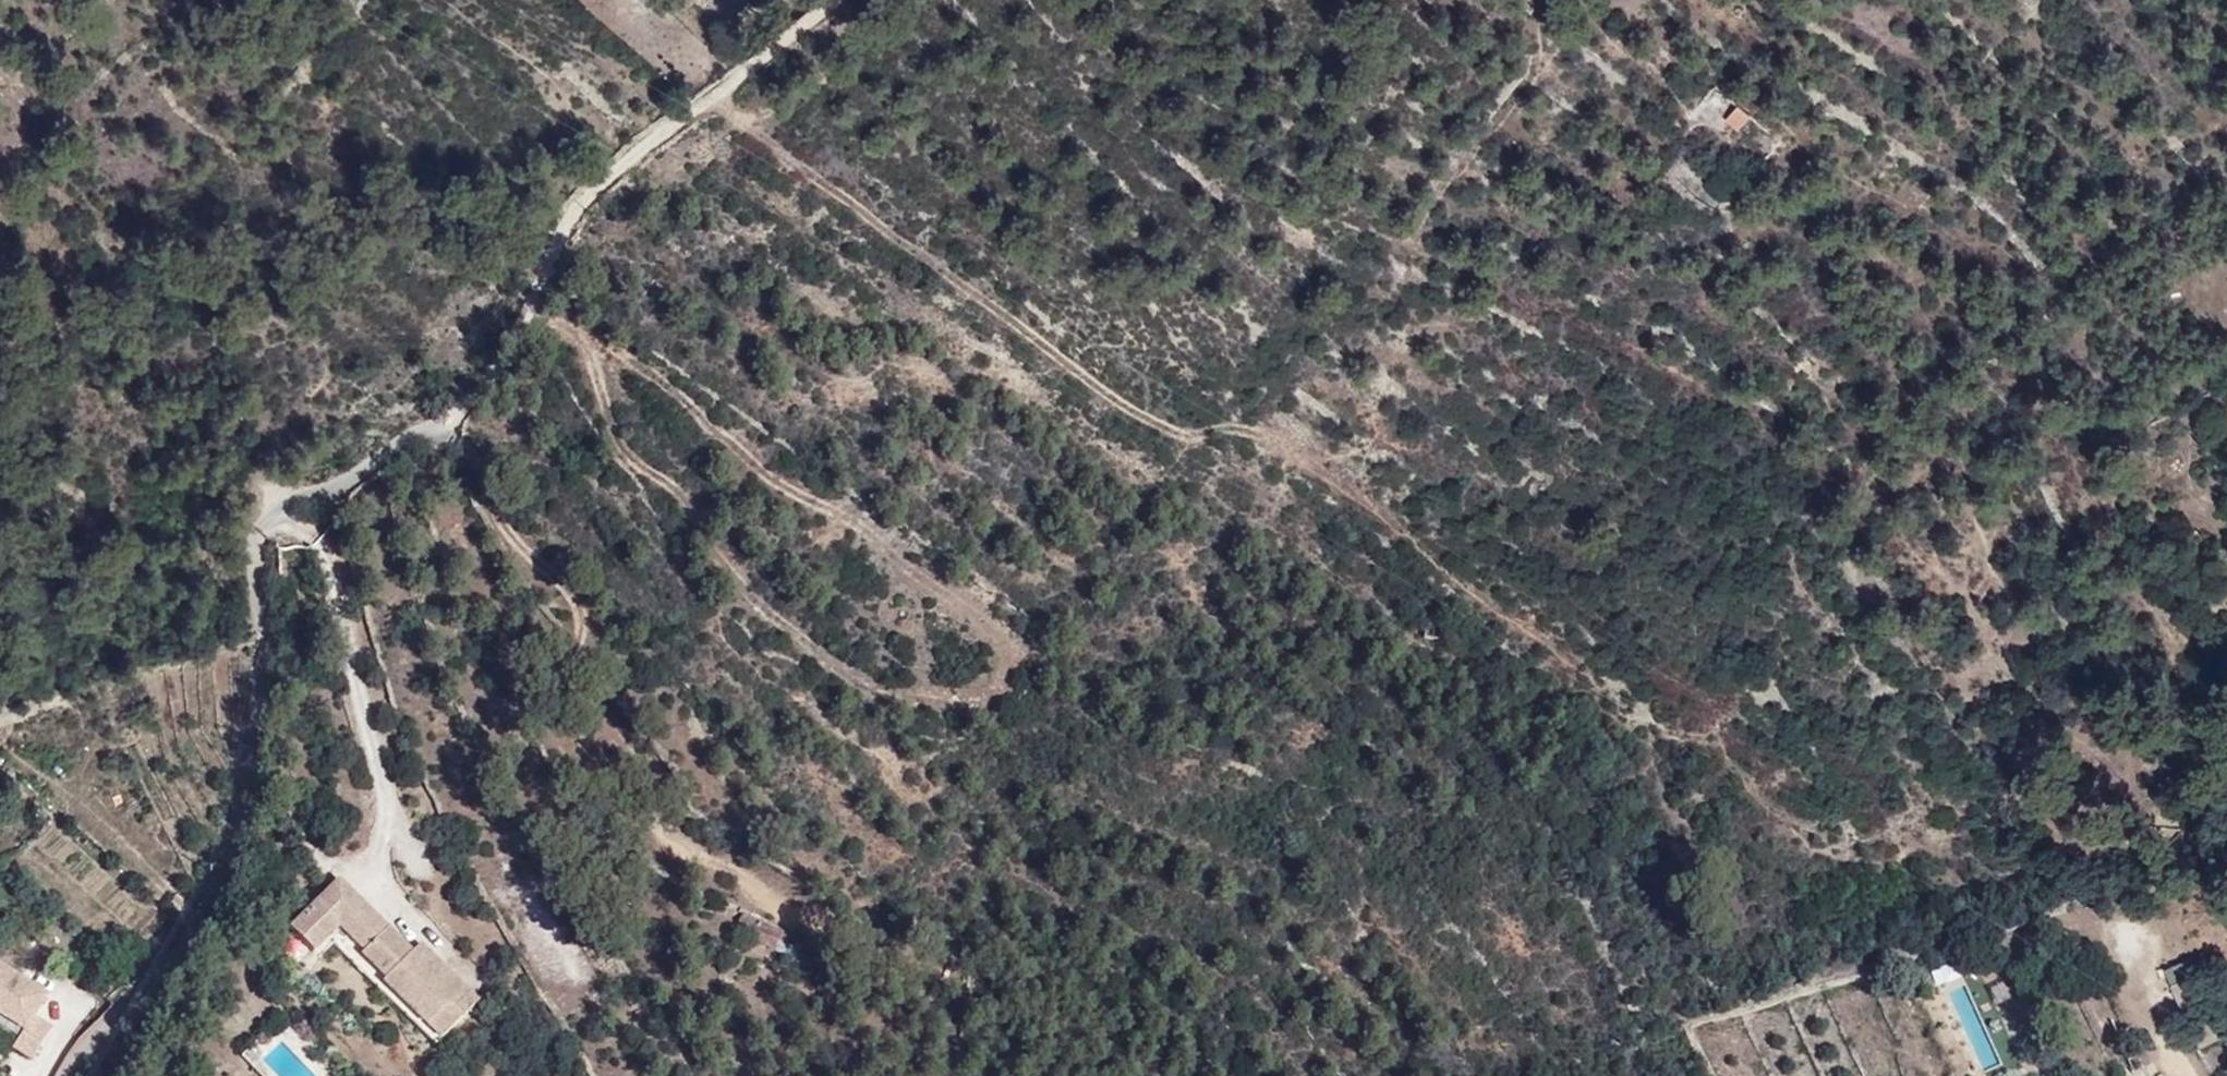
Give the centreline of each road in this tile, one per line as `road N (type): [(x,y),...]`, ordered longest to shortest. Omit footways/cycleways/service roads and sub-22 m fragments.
road 1 (unclassified): [(71,1075),(217,878),(251,715),(262,623),(257,557),(272,518),(360,474),(413,437),(444,430),(509,339),(594,189),(836,0)]

